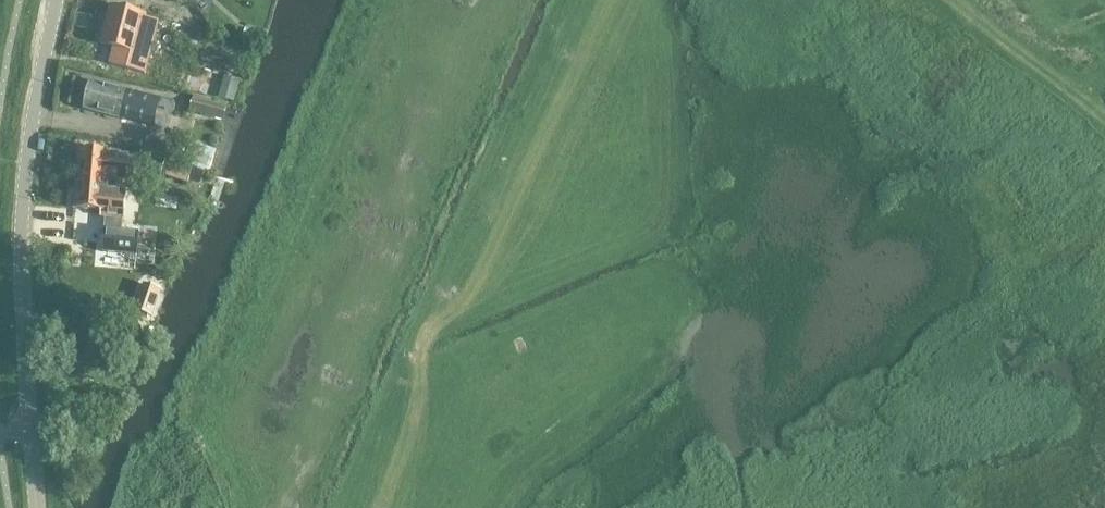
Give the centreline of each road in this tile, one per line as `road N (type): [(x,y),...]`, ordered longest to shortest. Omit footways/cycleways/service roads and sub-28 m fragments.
road 1 (track): [(386,507),(416,349),(461,282),(532,145),(595,0)]
road 2 (track): [(293,507),(348,339),(478,0)]
road 3 (tertiary): [(37,507),(21,252),(36,104),(57,0)]

